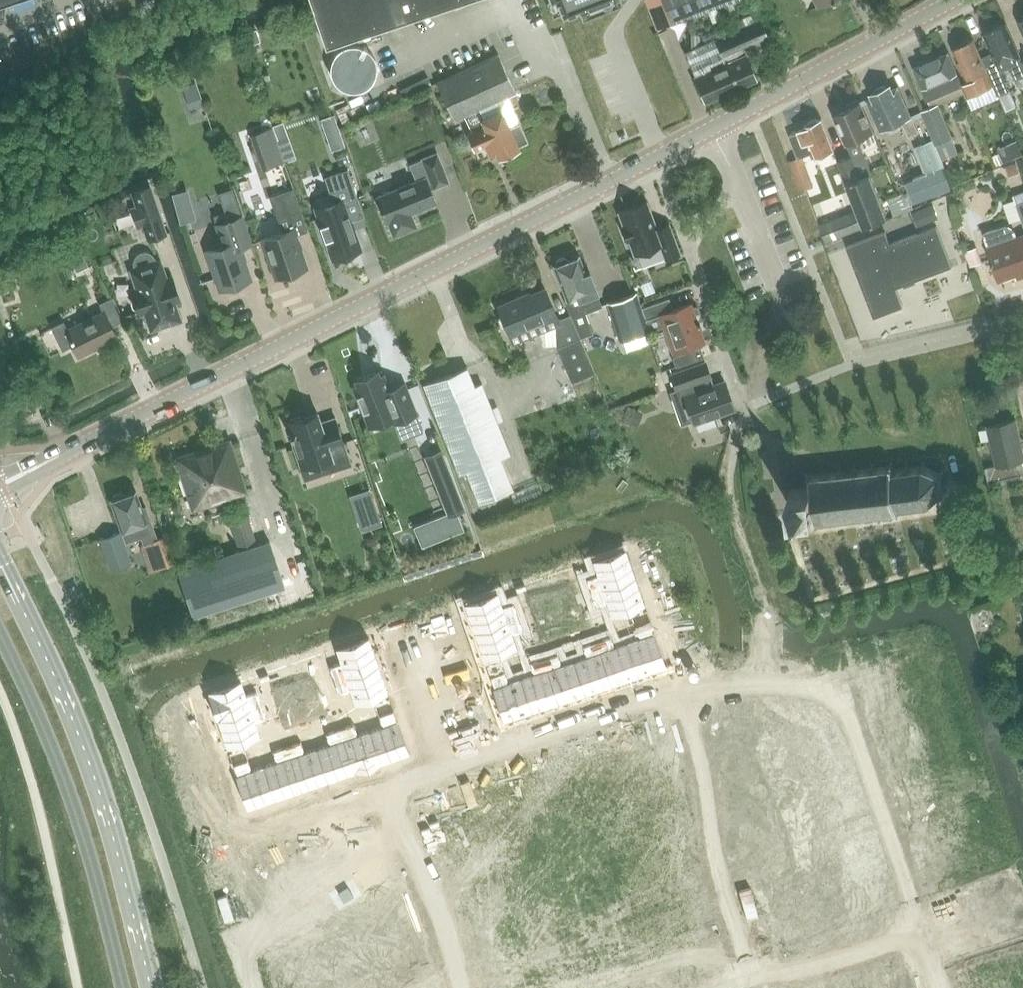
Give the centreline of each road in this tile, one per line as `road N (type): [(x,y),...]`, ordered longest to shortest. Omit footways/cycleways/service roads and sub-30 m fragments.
road 1 (tertiary): [(57,456),(722,128)]
road 2 (secondary): [(152,987),(68,706),(0,553)]
road 3 (residential): [(916,930),(837,688),(685,692)]
road 4 (secondary): [(0,635),(79,822),(122,987)]
road 5 (residential): [(685,692),(377,792)]
road 6 (residential): [(722,128),(741,183),(690,248),(746,410)]
road 7 (residential): [(685,692),(700,788),(762,985)]
road 8 (tertiary): [(722,128),(963,0)]
road 9 (track): [(746,410),(732,431),(725,468),(773,620)]
road 10 (residential): [(458,987),(427,882),(377,792)]
road 11 (residential): [(762,985),(916,930)]
road 12 (residential): [(377,792),(236,838)]

